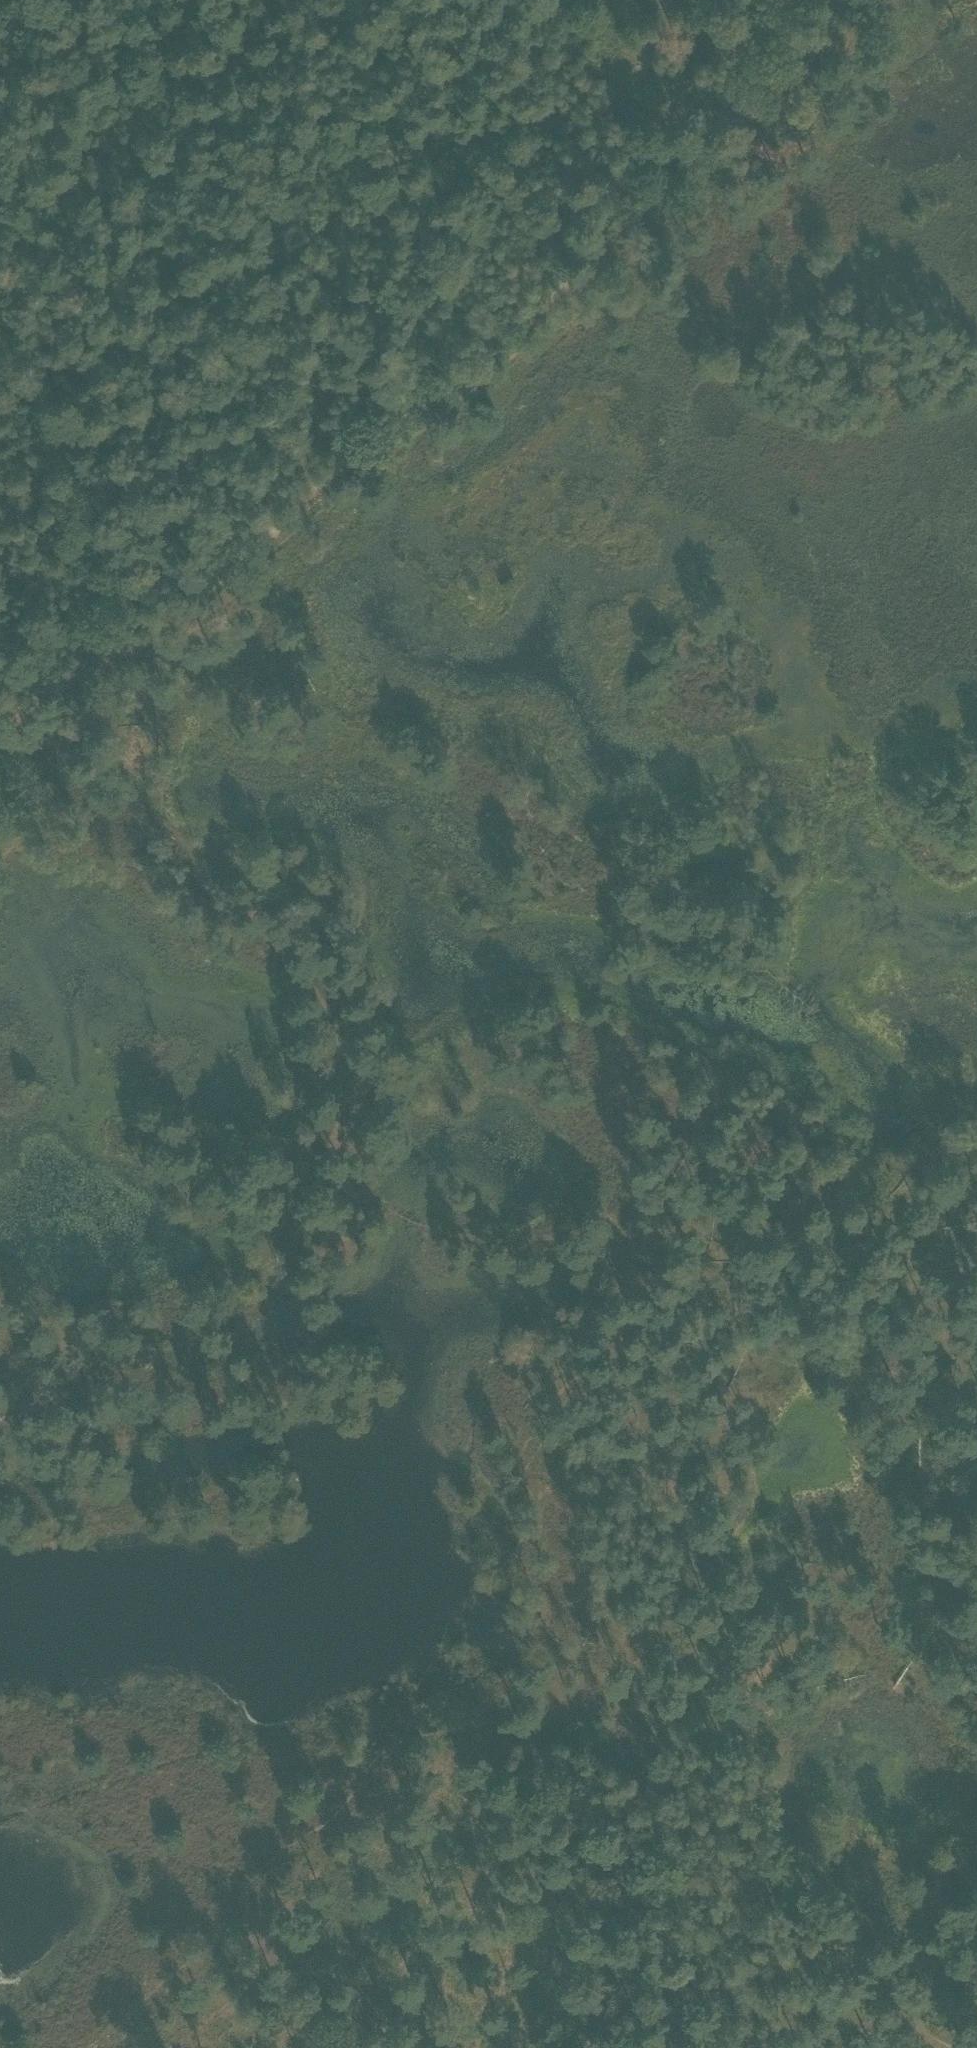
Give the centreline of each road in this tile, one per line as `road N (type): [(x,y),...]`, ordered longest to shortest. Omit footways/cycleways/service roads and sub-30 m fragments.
road 1 (track): [(792,0),(611,246),(444,400),(173,631),(0,738)]

